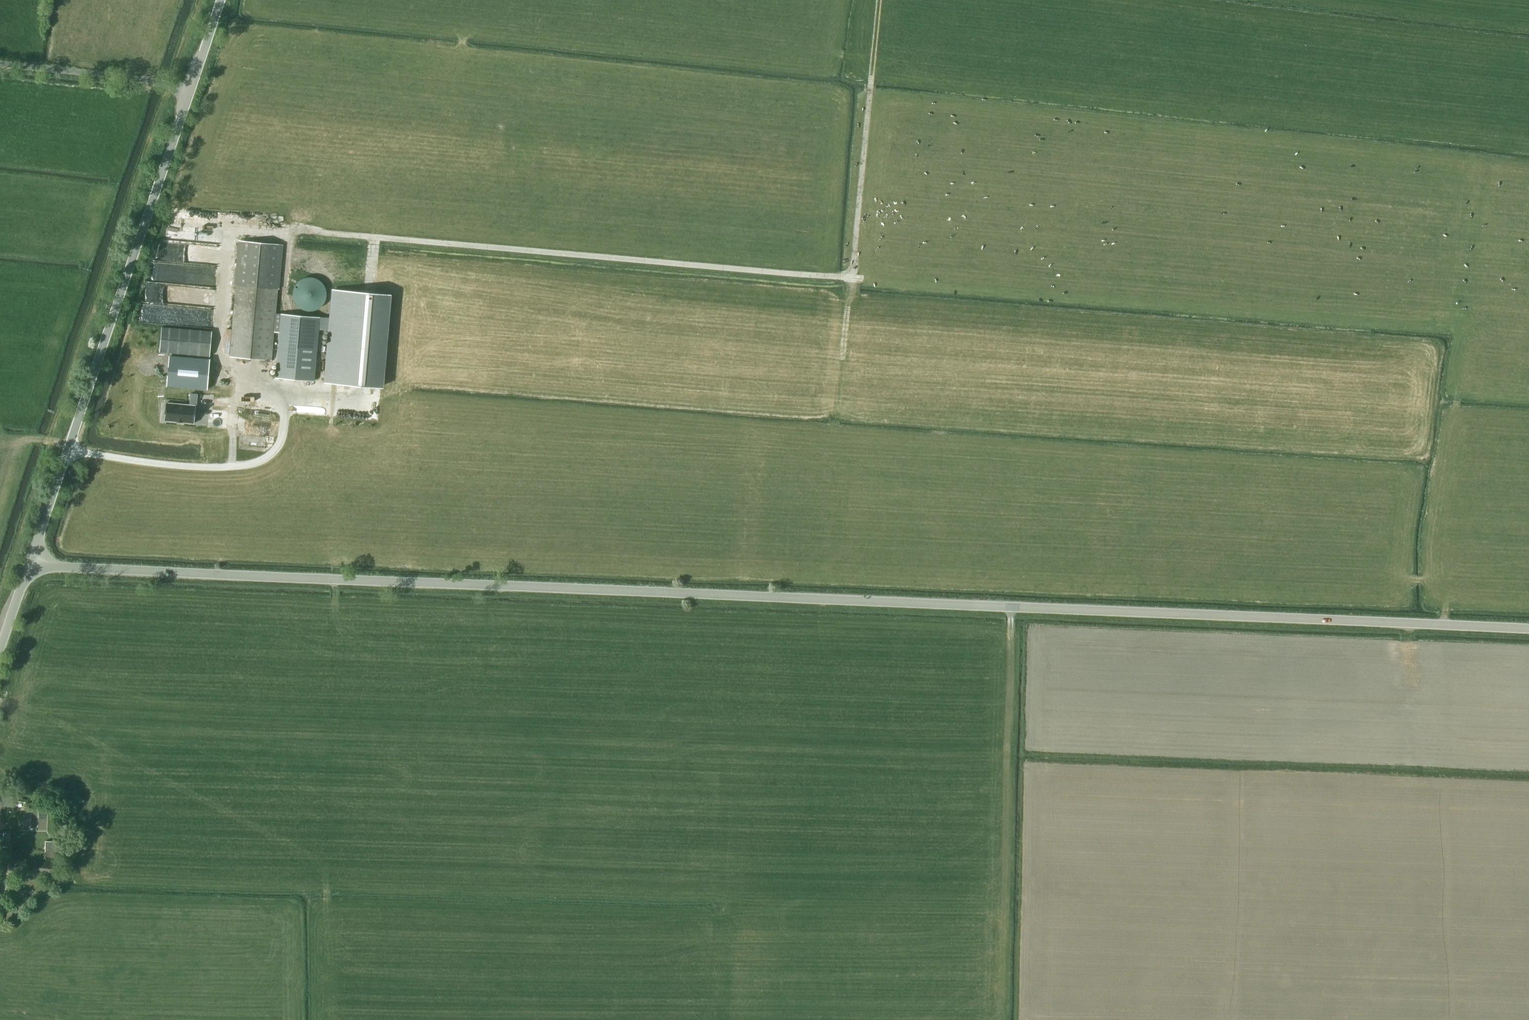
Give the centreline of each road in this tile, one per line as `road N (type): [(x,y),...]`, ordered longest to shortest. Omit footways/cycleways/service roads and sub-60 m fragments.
road 1 (tertiary): [(1528,632),(30,564)]
road 2 (unclassified): [(30,564),(221,0)]

